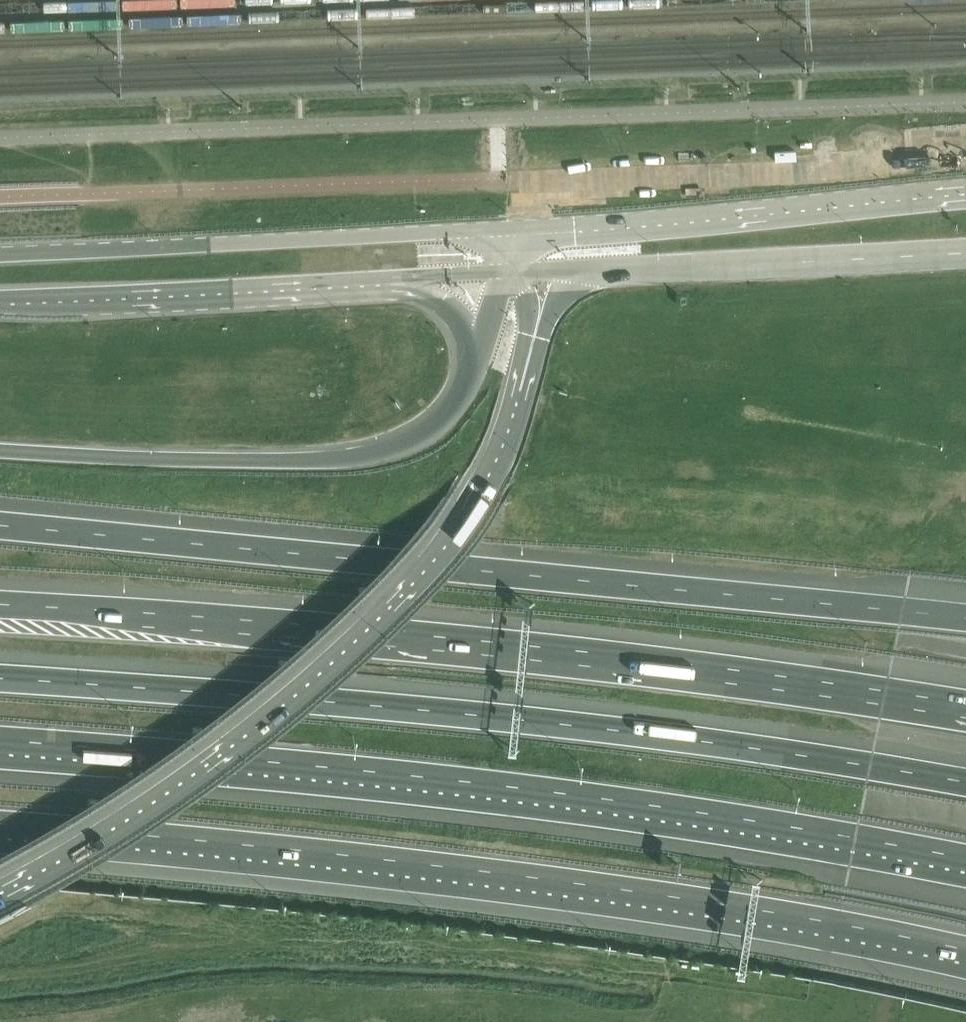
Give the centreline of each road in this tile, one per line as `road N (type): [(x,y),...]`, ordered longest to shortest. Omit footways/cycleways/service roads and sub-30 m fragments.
road 1 (motorway): [(0,745),(547,801),(965,867)]
road 2 (motorway): [(965,781),(422,703),(0,669)]
road 3 (motorway): [(965,707),(676,664),(0,601)]
road 4 (motorway): [(965,618),(0,526)]
road 5 (motorway): [(13,825),(444,866),(965,953)]
road 6 (secondary): [(0,888),(123,817),(235,738),(402,589),(474,502),(503,447),(536,338)]
road 7 (secondary): [(479,361),(450,417),(391,450),(271,459),(0,447)]
road 8 (tertiary): [(513,236),(0,253)]
road 9 (secondary): [(965,195),(513,236)]
road 10 (tertiary): [(0,299),(393,285)]
road 11 (secondary): [(609,272),(965,256)]
road 12 (secondary): [(393,285),(460,317),(479,361)]

